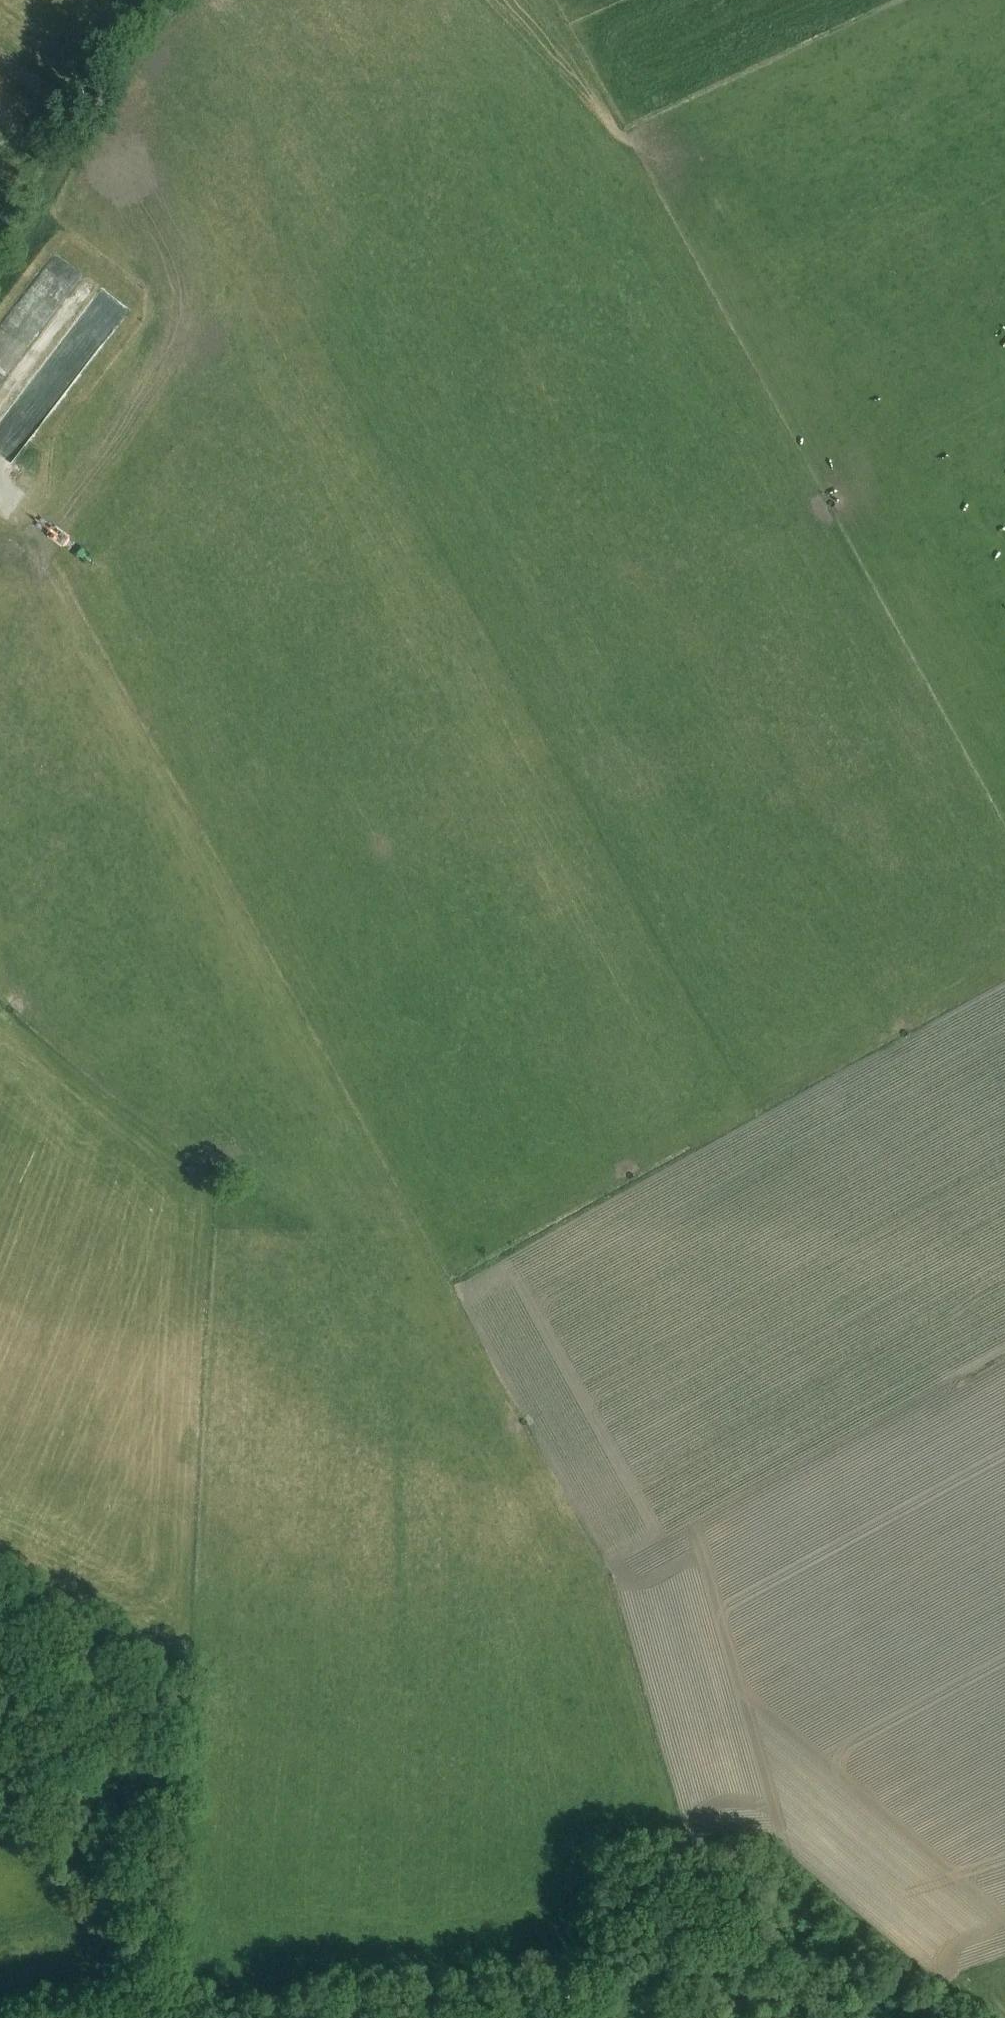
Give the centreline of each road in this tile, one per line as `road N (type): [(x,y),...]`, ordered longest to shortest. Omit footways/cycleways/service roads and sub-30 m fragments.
road 1 (track): [(204,0),(0,281)]

